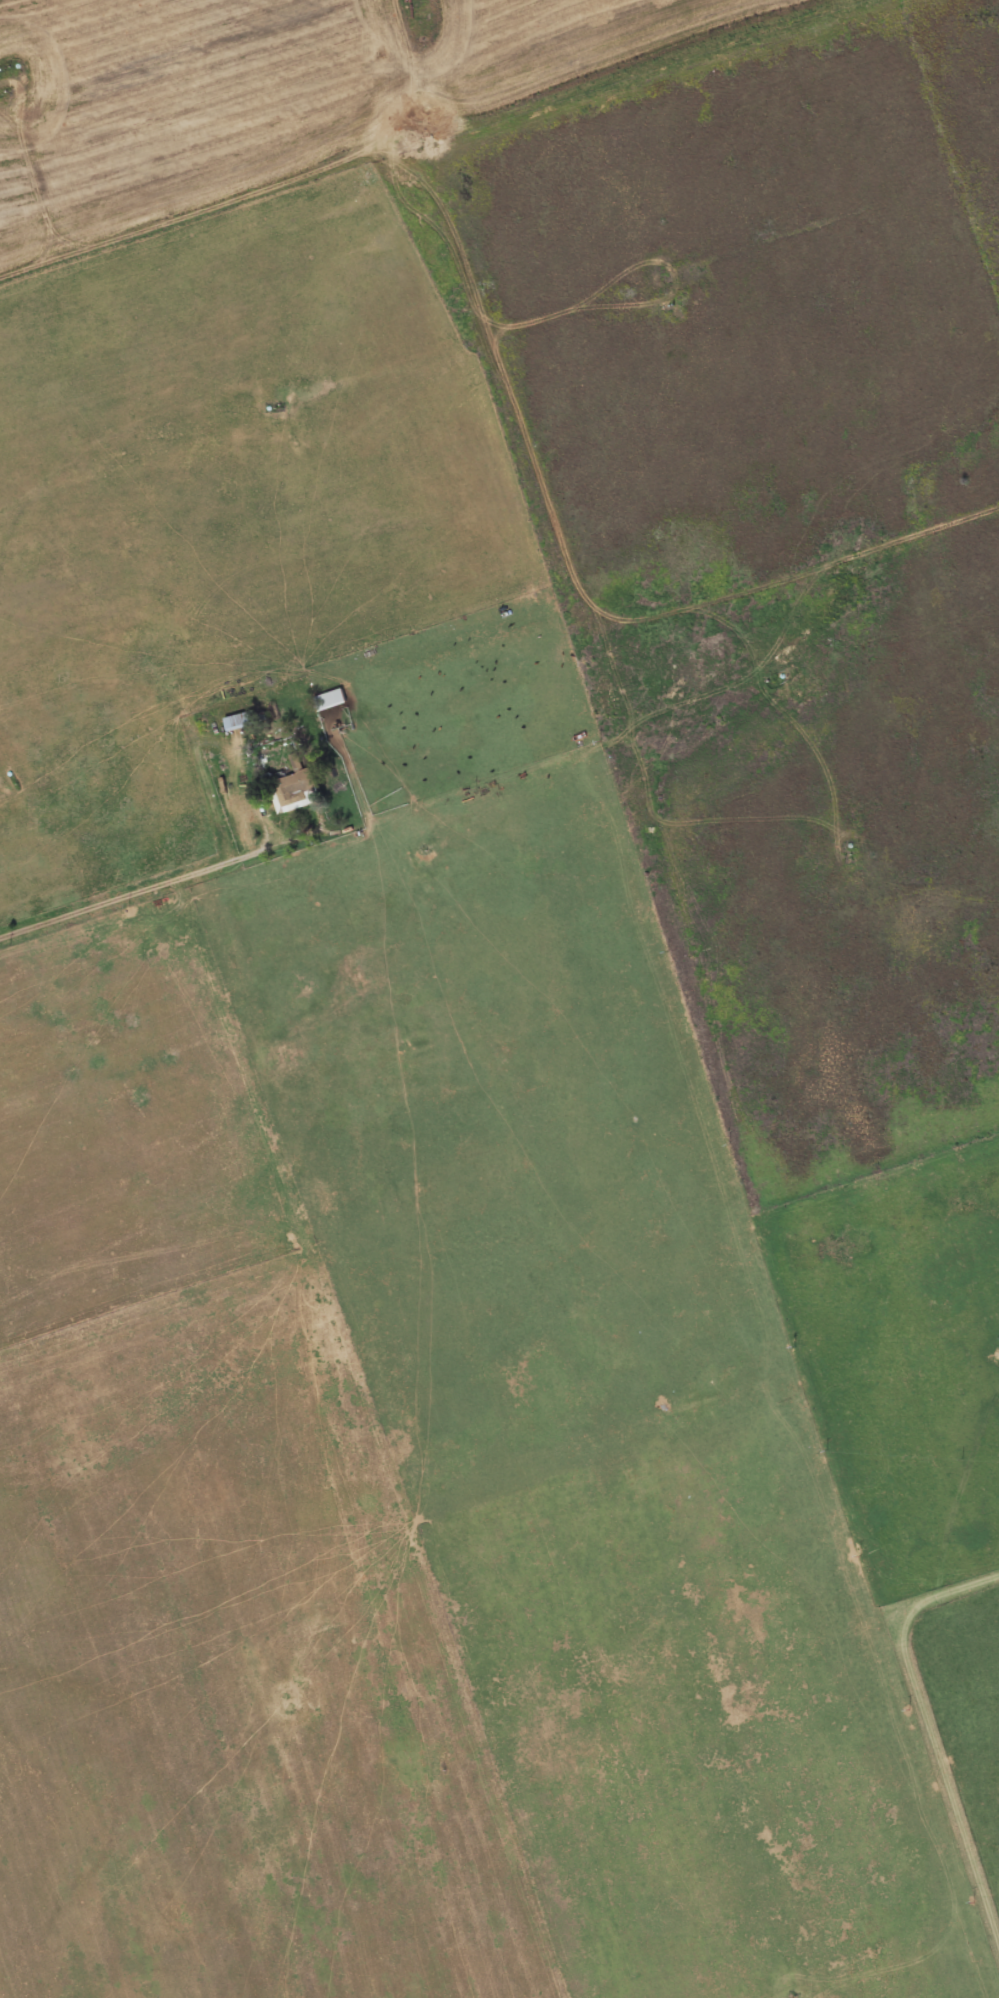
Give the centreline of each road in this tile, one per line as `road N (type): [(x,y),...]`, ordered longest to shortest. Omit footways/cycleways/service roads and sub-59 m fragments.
road 1 (residential): [(0,958),(556,773),(663,768),(709,691),(801,644),(998,578)]
road 2 (residential): [(998,1917),(920,1626),(931,1594),(998,1569)]

